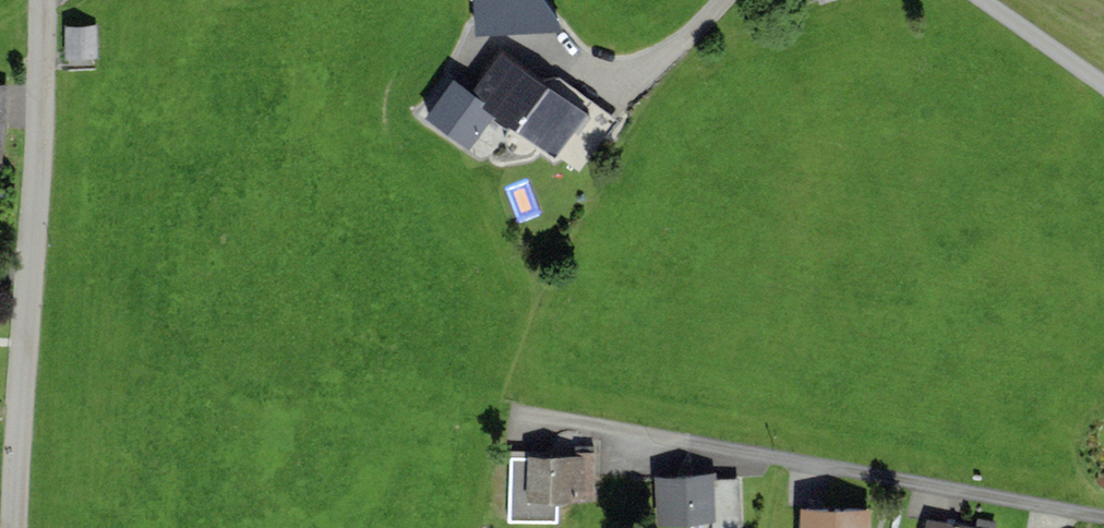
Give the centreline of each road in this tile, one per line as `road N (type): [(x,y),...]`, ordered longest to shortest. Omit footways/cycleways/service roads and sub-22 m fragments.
road 1 (tertiary): [(12,527),(46,0)]
road 2 (unclassified): [(1103,84),(984,0)]

